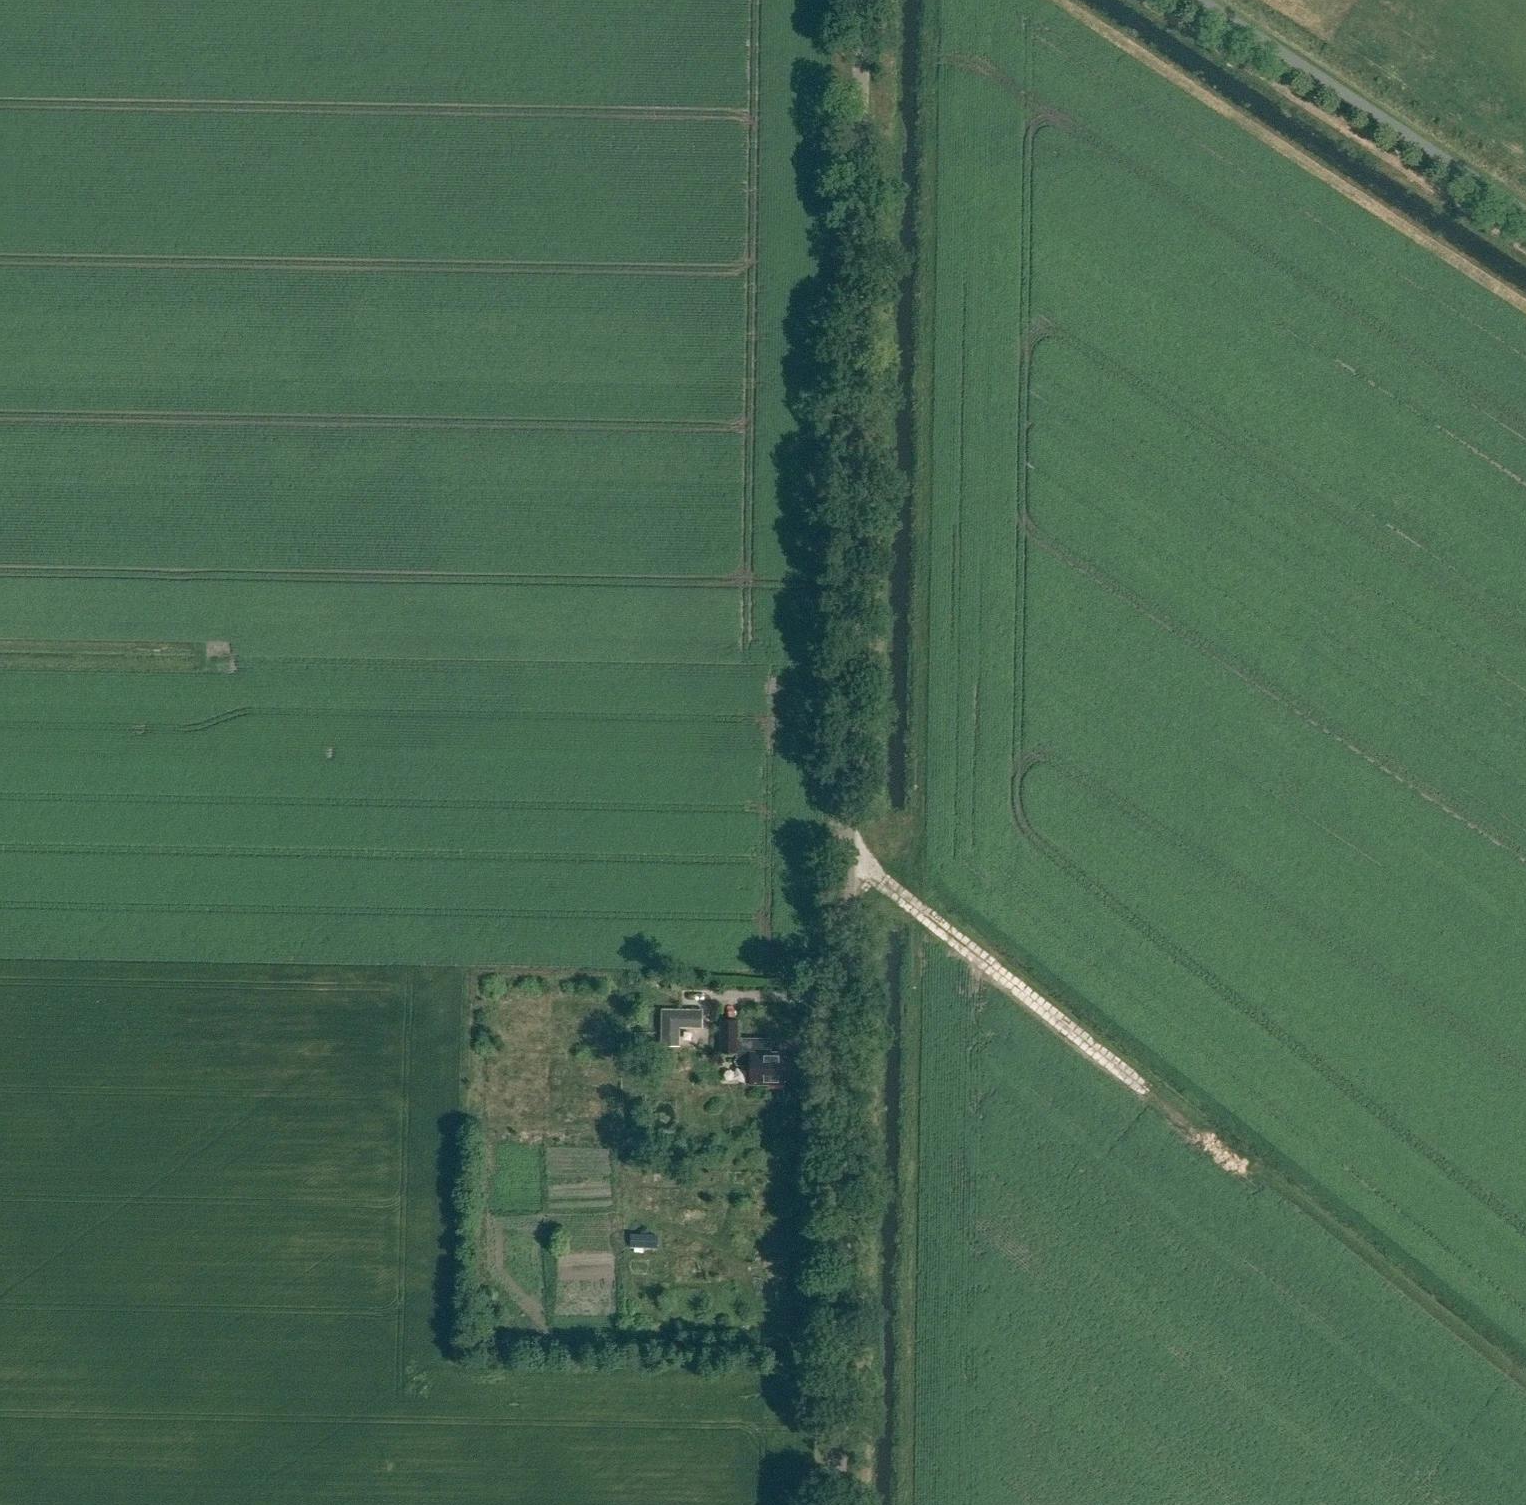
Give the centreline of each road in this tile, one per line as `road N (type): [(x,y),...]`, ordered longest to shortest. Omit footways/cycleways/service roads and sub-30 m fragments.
road 1 (unclassified): [(849,1504),(866,0)]
road 2 (unclassified): [(1195,0),(1525,214)]

